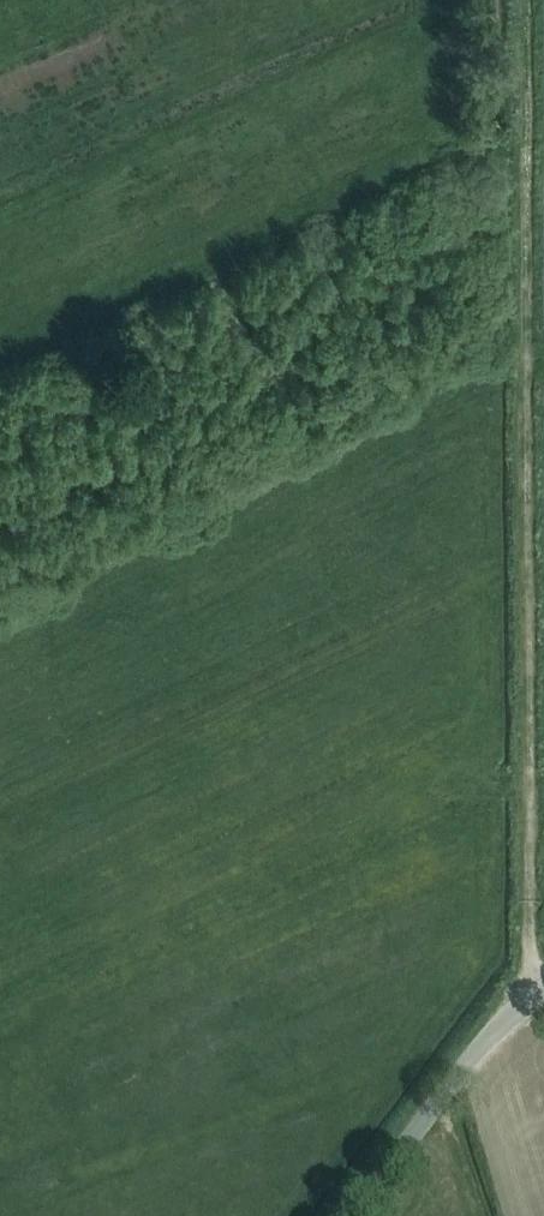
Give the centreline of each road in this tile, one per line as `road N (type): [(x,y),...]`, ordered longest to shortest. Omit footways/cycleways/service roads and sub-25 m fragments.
road 1 (unclassified): [(344,1215),(531,967),(543,963)]

